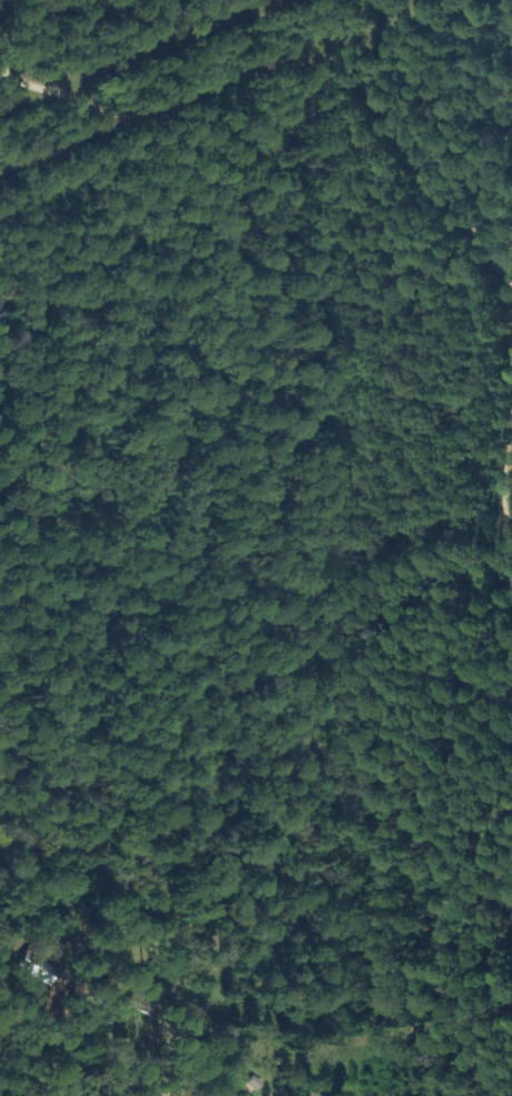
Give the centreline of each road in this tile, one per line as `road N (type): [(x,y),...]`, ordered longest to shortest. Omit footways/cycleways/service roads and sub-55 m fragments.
road 1 (residential): [(511,819),(499,810),(482,588),(511,363)]
road 2 (residential): [(511,332),(471,261),(289,84)]
road 3 (residential): [(0,193),(250,84),(289,84)]

